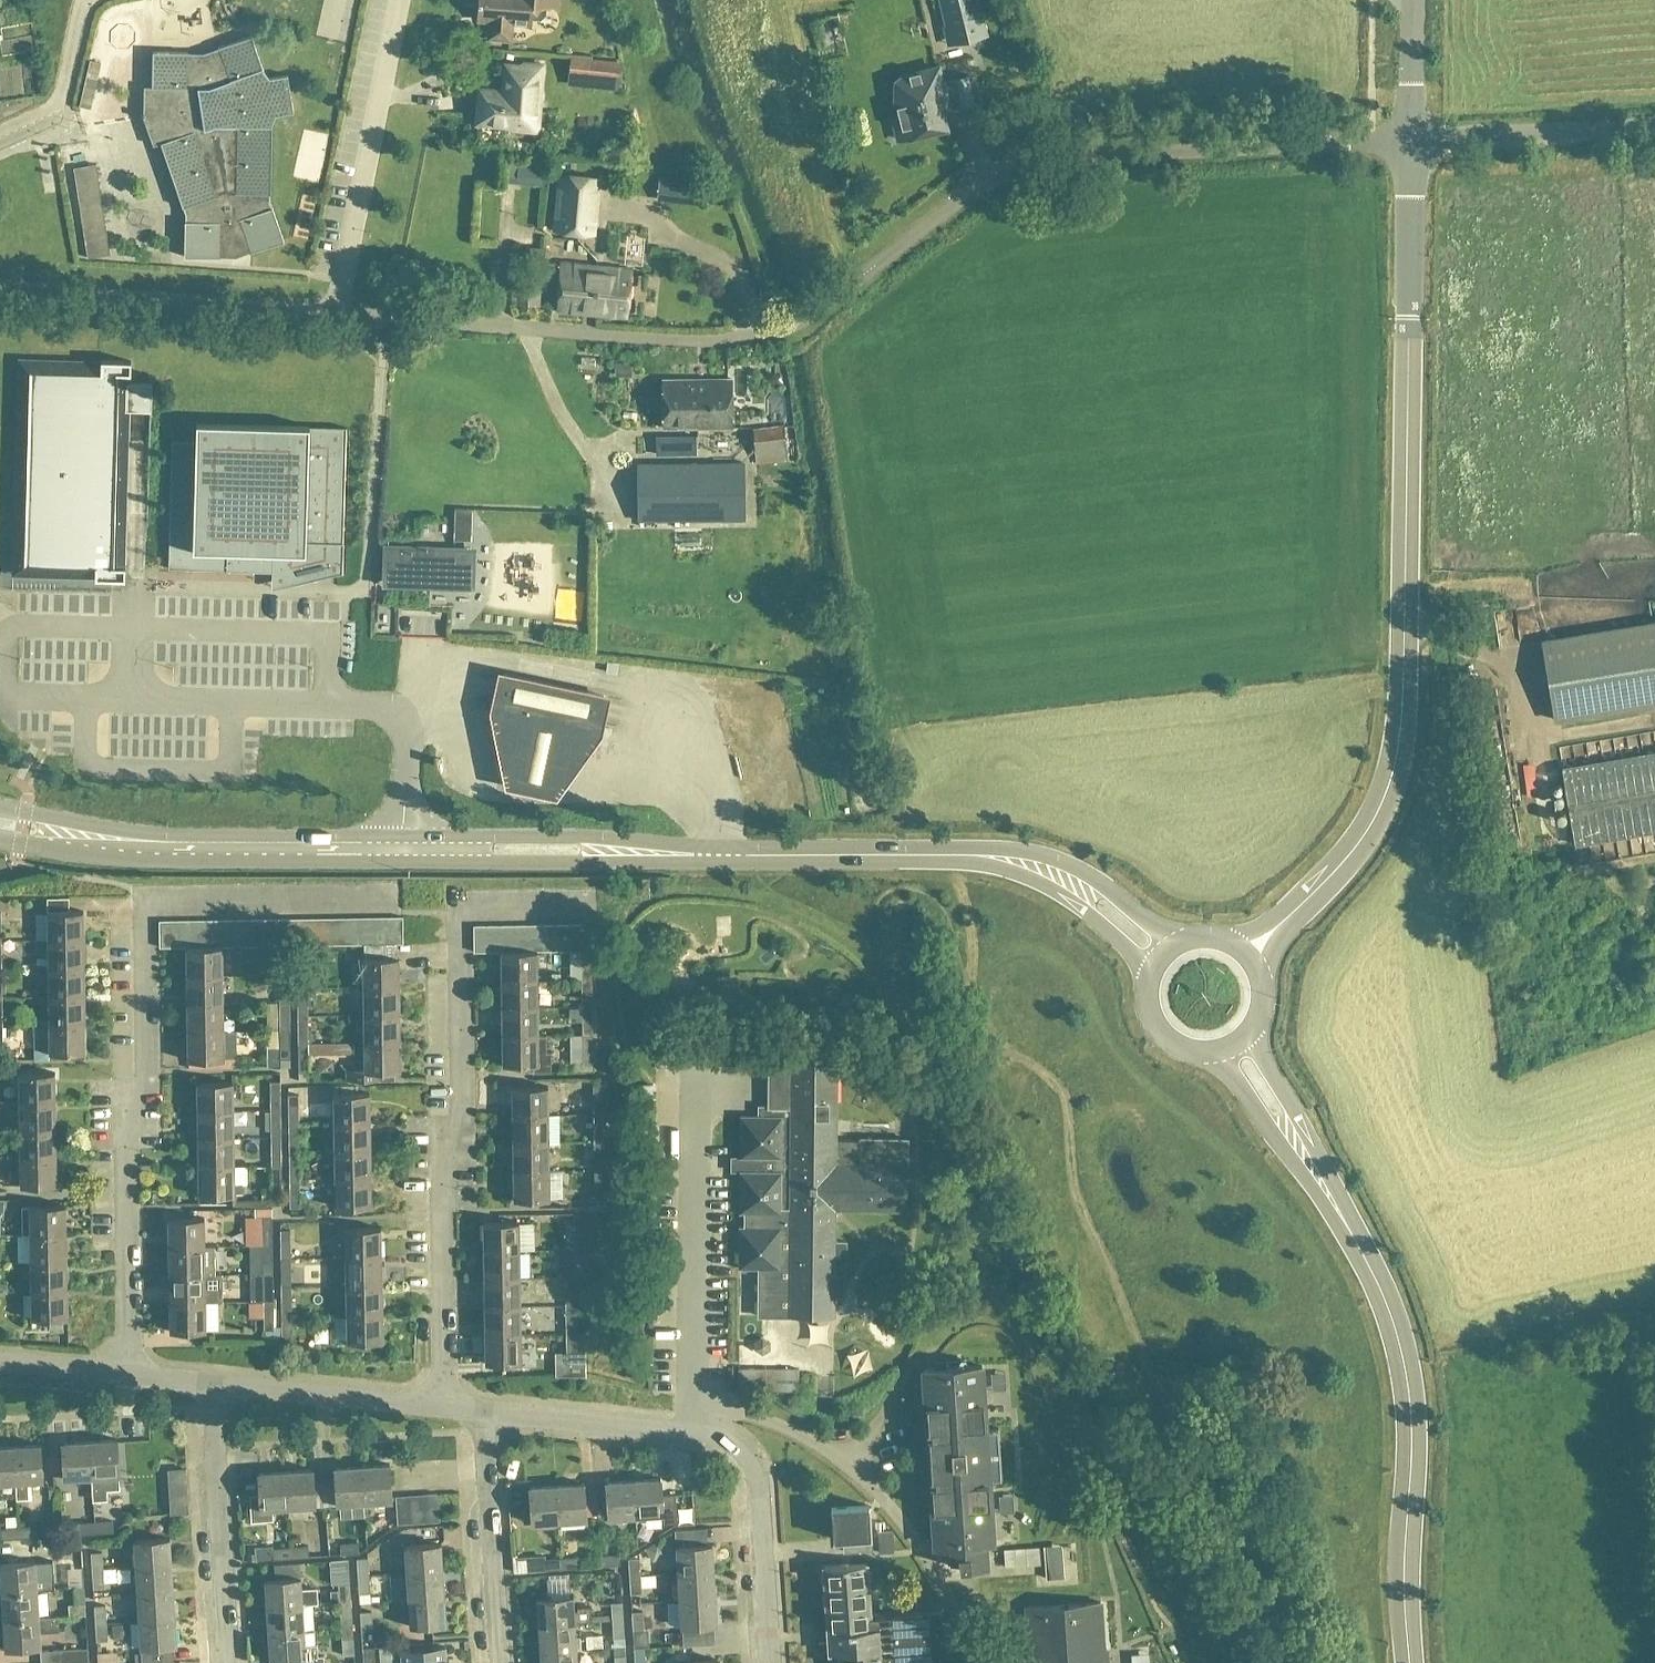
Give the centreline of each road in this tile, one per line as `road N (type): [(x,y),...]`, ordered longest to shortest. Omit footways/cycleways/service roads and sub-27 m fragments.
road 1 (primary): [(1183,941),(1084,873),(1023,850),(164,834),(0,807)]
road 2 (primary): [(0,842),(133,858),(983,864),(1070,901),(1132,957),(1146,984)]
road 3 (residential): [(338,317),(712,340),(761,336),(812,314),(981,185),(1035,163),(1411,140)]
road 4 (residential): [(134,1376),(127,1150),(149,1079),(145,904),(392,900)]
road 5 (tertiary): [(1246,960),(1375,825),(1396,770),(1409,318)]
road 6 (residential): [(444,1410),(441,1186),(464,1117),(461,907),(587,906)]
road 7 (primary): [(1410,1662),(1402,1586),(1407,1397),(1379,1289),(1344,1222)]
road 8 (residential): [(693,1431),(695,1068)]
road 9 (residential): [(400,0),(338,317)]
road 10 (residential): [(229,1662),(211,1386)]
road 11 (residential): [(769,1662),(753,1472),(737,1447),(693,1431)]
road 12 (residential): [(338,317),(88,296)]
road 13 (residential): [(499,1662),(481,1414)]
road 14 (residential): [(444,1410),(211,1386)]
road 15 (primary): [(1344,1222),(1253,1016)]
road 16 (primary): [(1203,1050),(1344,1222)]
road 17 (residential): [(693,1431),(481,1414)]
road 18 (residential): [(1411,140),(1603,131)]
road 19 (residential): [(1409,318),(1411,140)]
road 20 (residential): [(0,137),(40,119),(59,98),(84,0)]
road 21 (residential): [(1413,0),(1411,140)]
road 22 (residential): [(134,1376),(0,1367)]

